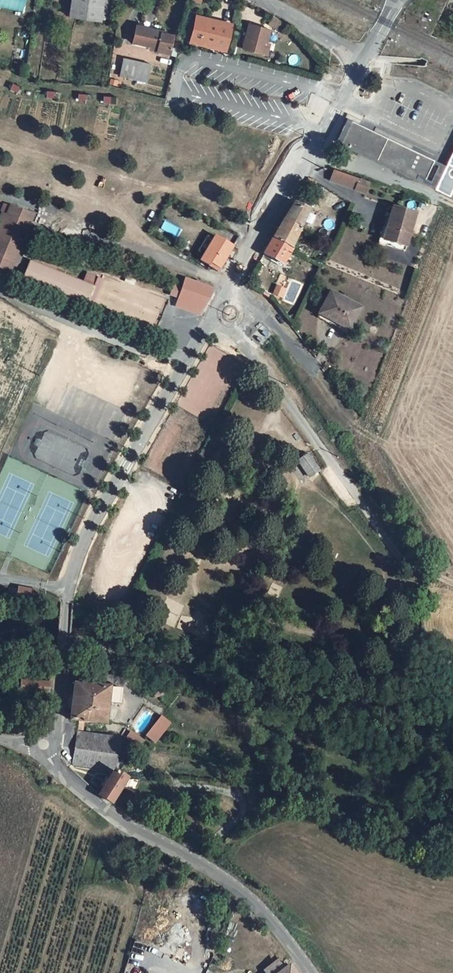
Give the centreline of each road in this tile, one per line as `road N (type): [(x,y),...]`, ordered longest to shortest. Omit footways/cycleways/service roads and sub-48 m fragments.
road 1 (unclassified): [(307,972),(226,886),(103,813),(47,763)]
road 2 (unclassified): [(214,321),(82,546),(67,601)]
road 3 (unclassified): [(235,332),(416,571)]
road 4 (unclassified): [(365,59),(228,295)]
road 5 (unclassified): [(47,763),(67,601)]
road 6 (track): [(311,146),(452,205)]

